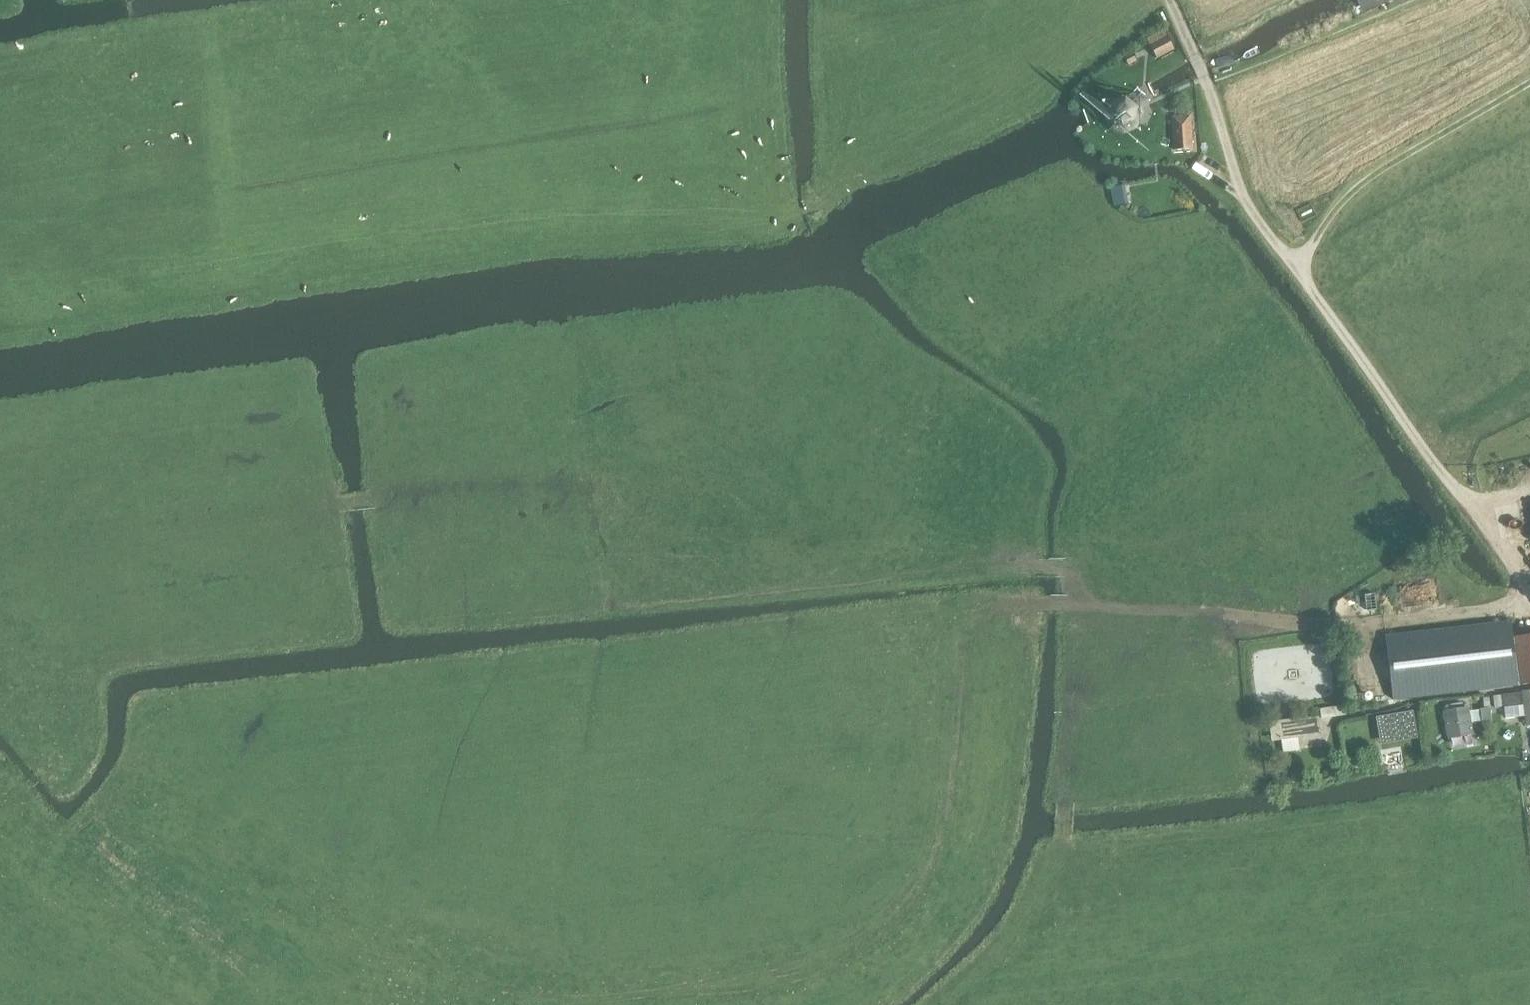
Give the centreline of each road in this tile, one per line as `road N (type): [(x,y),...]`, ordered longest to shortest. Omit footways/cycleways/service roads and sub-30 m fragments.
road 1 (track): [(1529,607),(1474,507),(1252,210),(1170,0)]
road 2 (track): [(1529,80),(1378,172),(1344,201),(1300,272)]

